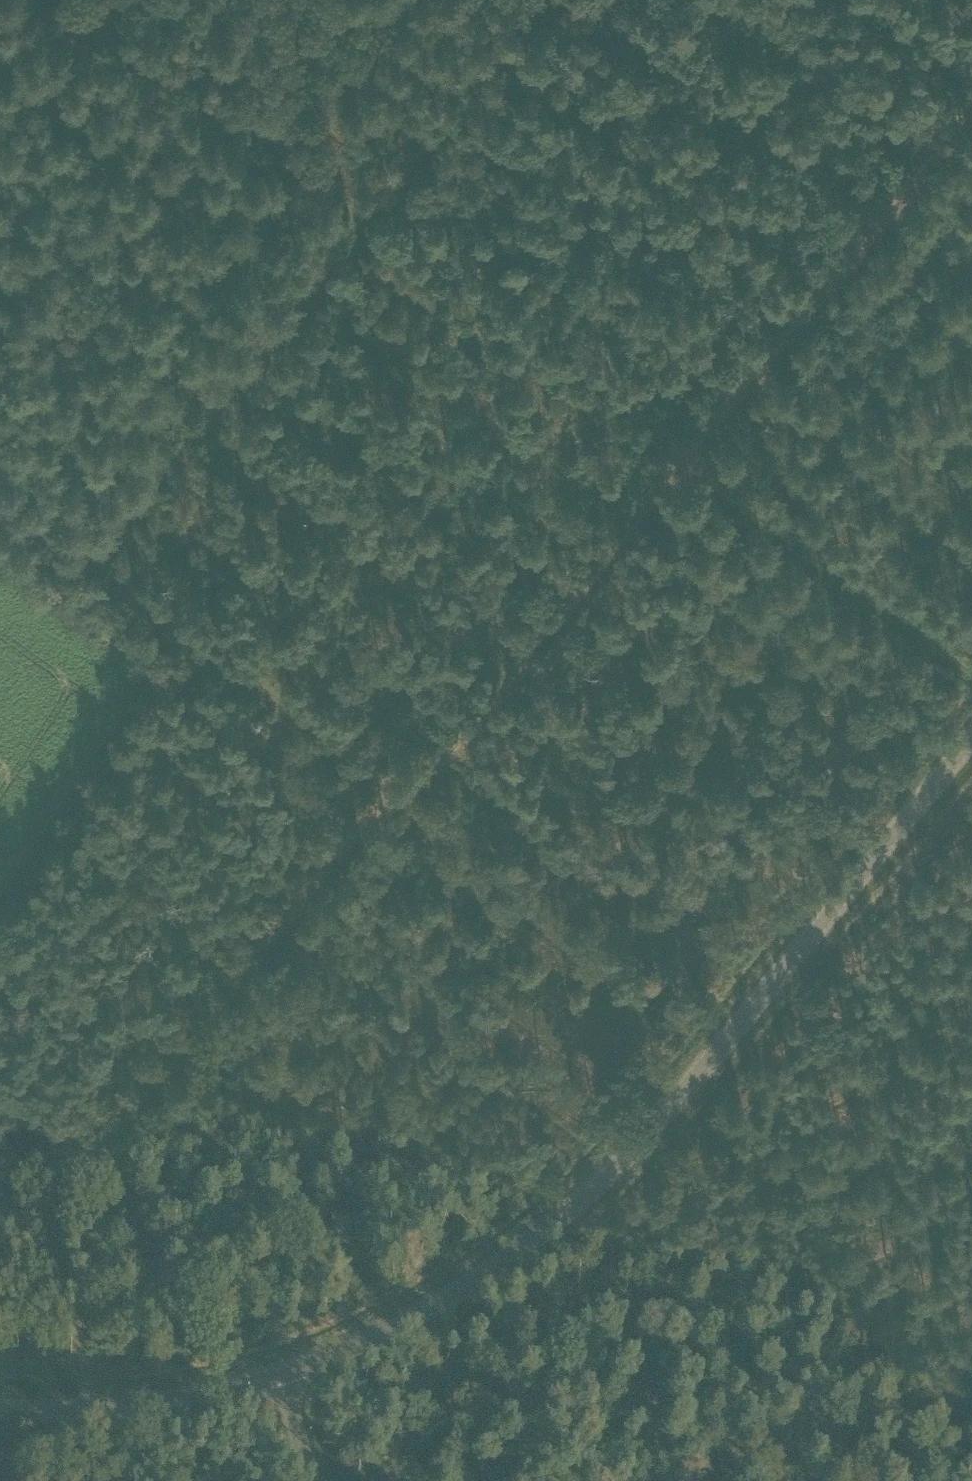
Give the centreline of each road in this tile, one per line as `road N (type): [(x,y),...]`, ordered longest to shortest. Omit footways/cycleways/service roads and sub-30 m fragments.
road 1 (track): [(676,439),(404,771),(371,793),(60,1182),(44,1213),(95,1391),(93,1413)]
road 2 (tertiary): [(273,1376),(382,1333),(491,1272),(566,1218),(696,1084),(971,749)]
road 3 (track): [(971,74),(676,439)]
road 4 (track): [(676,439),(971,665)]
road 5 (tertiary): [(273,1376),(179,1401),(0,1413)]

